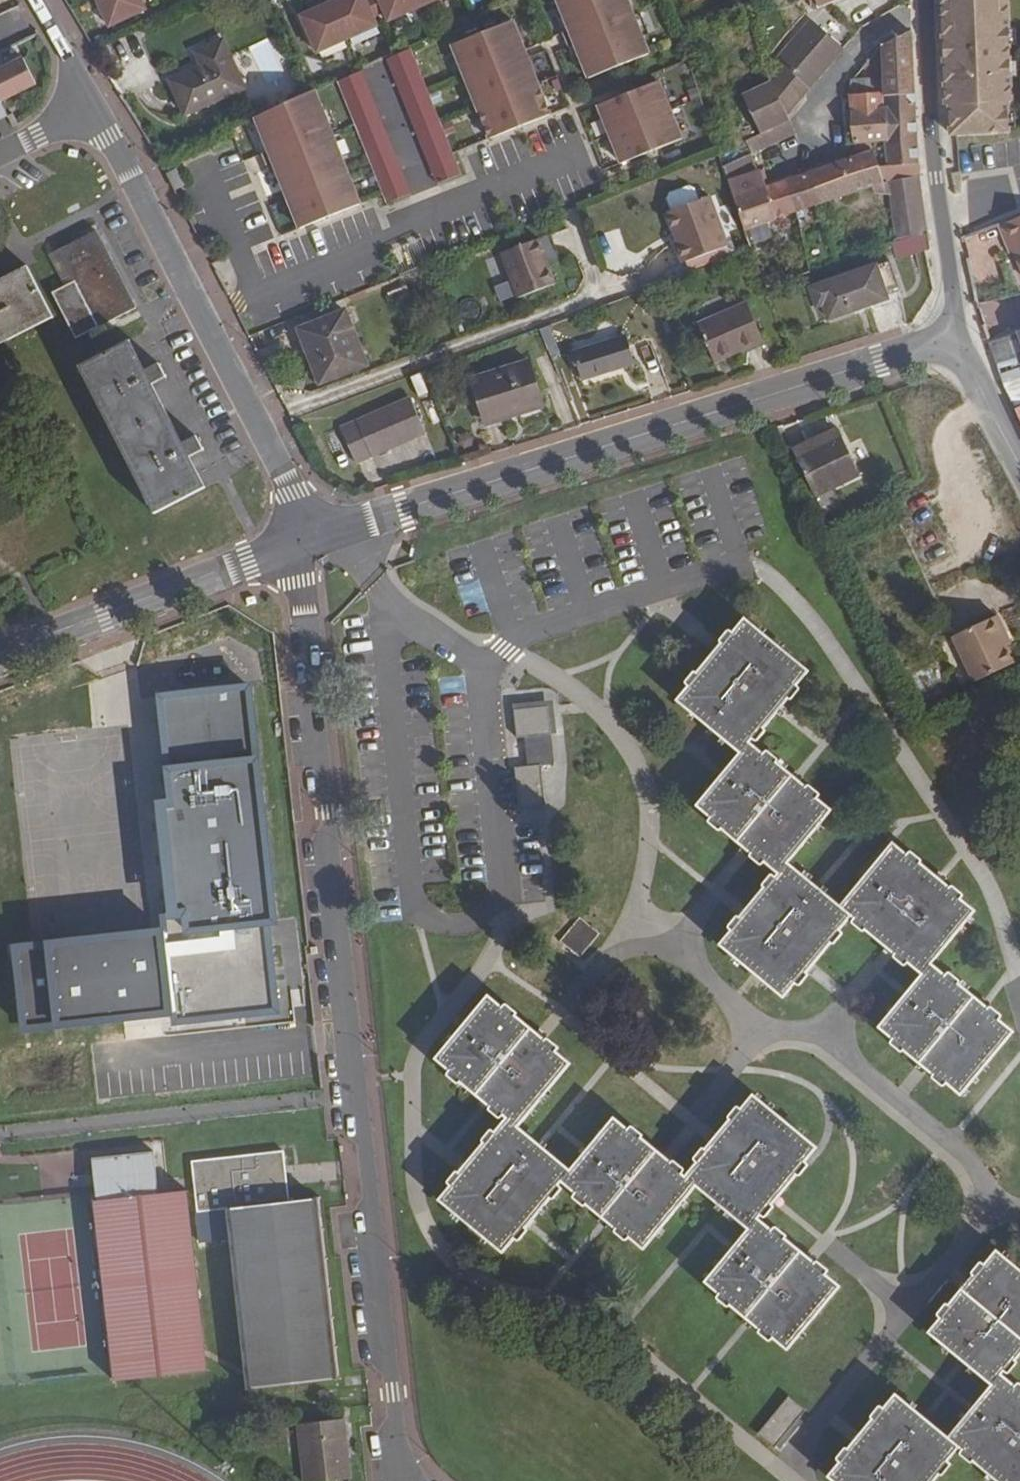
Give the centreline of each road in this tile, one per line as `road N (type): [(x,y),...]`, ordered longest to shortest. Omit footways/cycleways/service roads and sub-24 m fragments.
road 1 (residential): [(957,339),(299,540)]
road 2 (residential): [(94,107),(292,494),(299,540)]
road 3 (residential): [(299,540),(0,656)]
road 4 (residential): [(929,0),(944,220)]
road 5 (residential): [(957,339),(1019,466)]
road 6 (residential): [(94,107),(35,0)]

